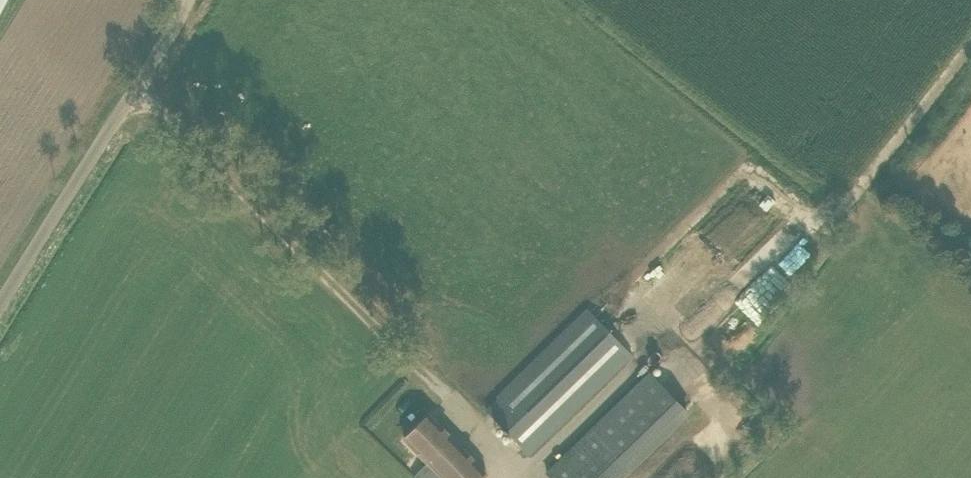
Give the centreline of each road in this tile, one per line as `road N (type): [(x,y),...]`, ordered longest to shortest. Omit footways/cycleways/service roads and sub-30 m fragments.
road 1 (track): [(450,401),(138,78)]
road 2 (unclassified): [(0,296),(187,0)]

